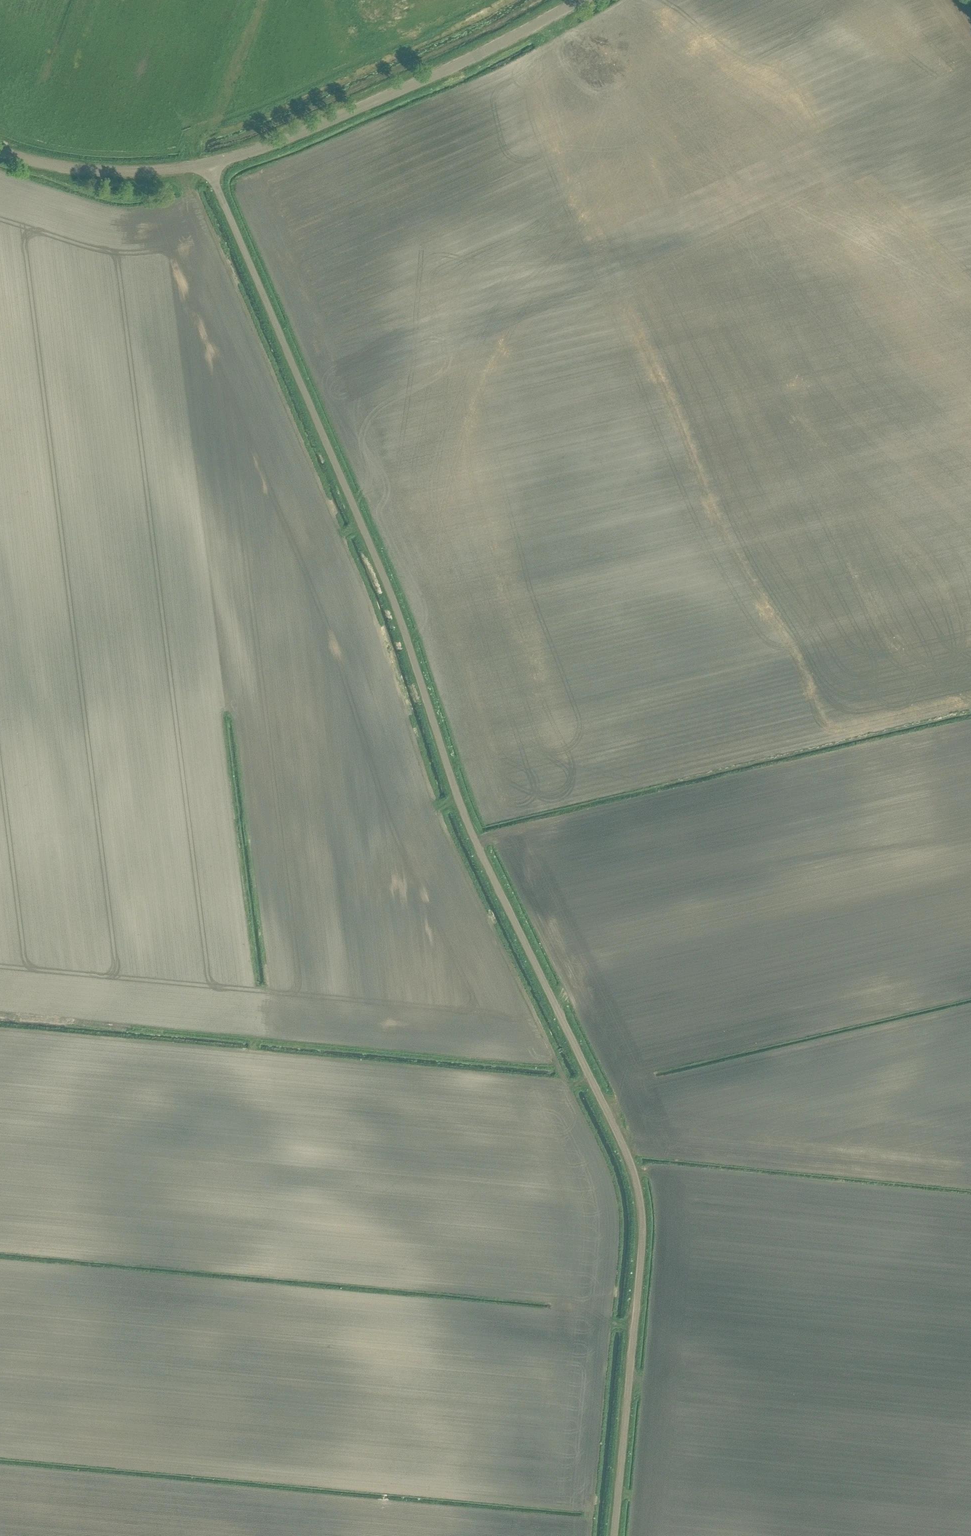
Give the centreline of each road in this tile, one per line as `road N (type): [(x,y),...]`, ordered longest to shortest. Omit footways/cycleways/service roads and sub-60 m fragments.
road 1 (unclassified): [(613,1535),(642,1244),(633,1173),(466,820),(393,599),(207,162)]
road 2 (tertiary): [(207,162),(369,103),(578,0)]
road 3 (tertiary): [(0,151),(94,169),(207,162)]

